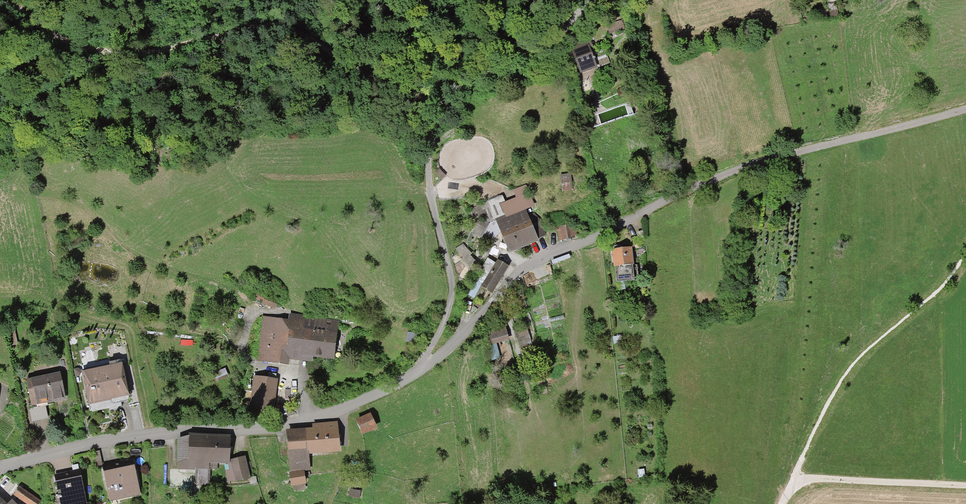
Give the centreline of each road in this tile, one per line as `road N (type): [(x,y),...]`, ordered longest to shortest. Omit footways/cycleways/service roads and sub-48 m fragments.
road 1 (residential): [(0,468),(137,435),(288,425),(326,414),(424,367),(529,266),(700,184),(965,108)]
road 2 (track): [(9,0),(56,37),(127,54),(260,25),(286,27),(429,108)]
road 3 (track): [(429,108),(428,192),(451,288),(424,367)]
road 4 (track): [(592,0),(538,50),(429,108)]
road 5 (track): [(795,482),(965,487)]

